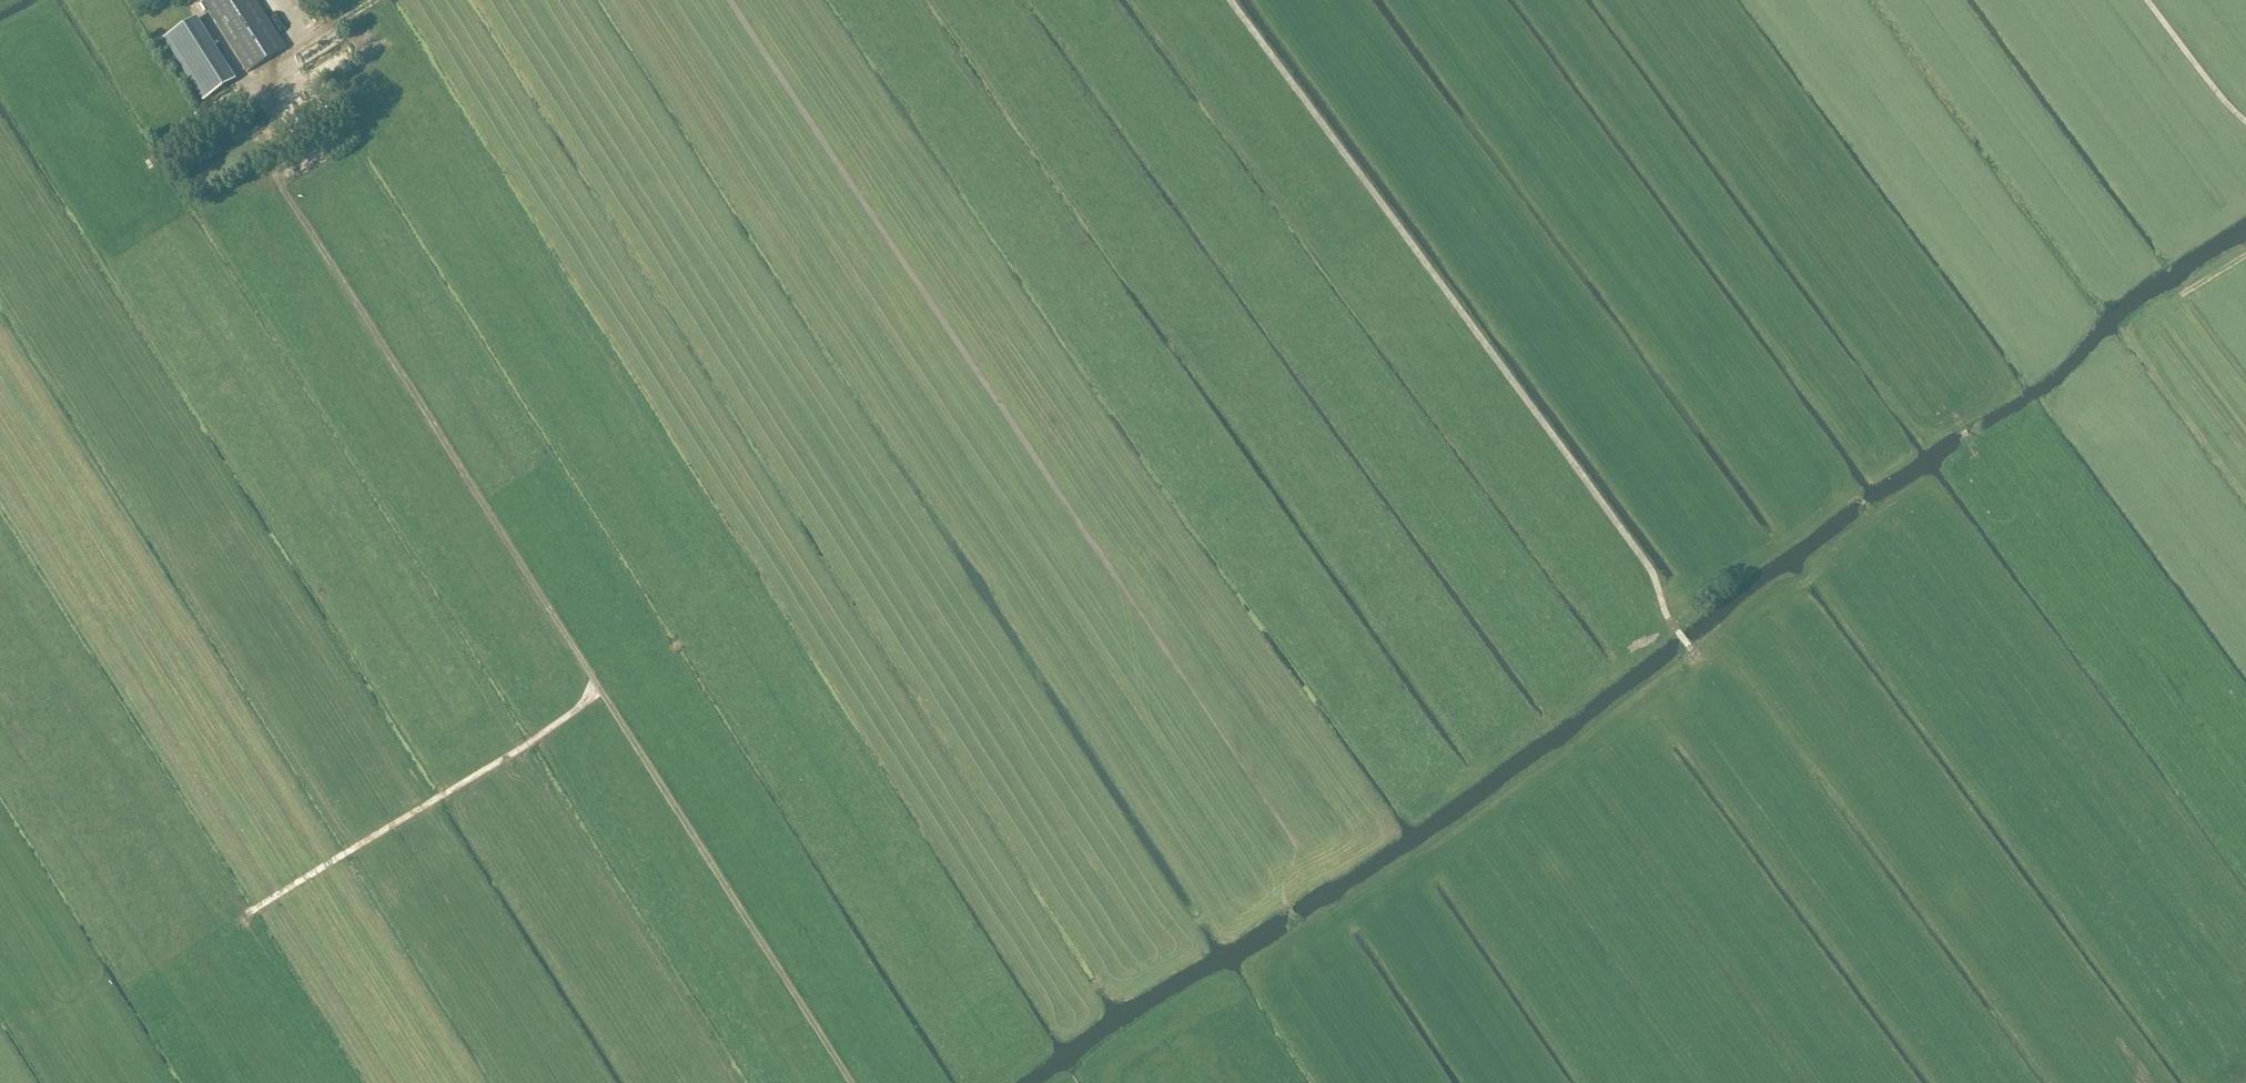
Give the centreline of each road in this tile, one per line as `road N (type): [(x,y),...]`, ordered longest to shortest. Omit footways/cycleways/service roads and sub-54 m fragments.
road 1 (track): [(1296,922),(1281,890),(1296,849),(729,0)]
road 2 (track): [(850,1082),(282,188)]
road 3 (track): [(1690,650),(1671,624),(1652,573),(1229,0)]
road 4 (track): [(600,691),(230,930)]
road 5 (track): [(2245,120),(2149,0)]

